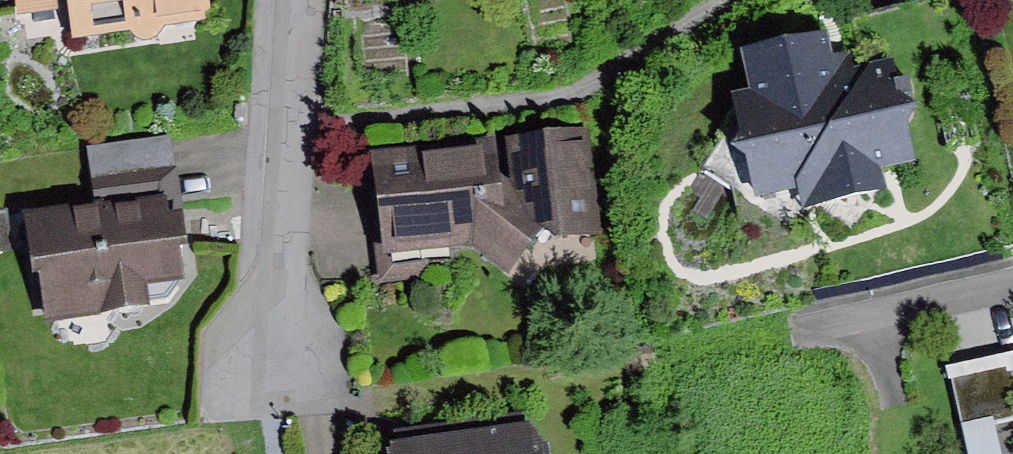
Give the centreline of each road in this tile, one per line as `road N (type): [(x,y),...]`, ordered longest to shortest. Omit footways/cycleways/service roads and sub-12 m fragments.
road 1 (residential): [(294,0),(271,374)]

